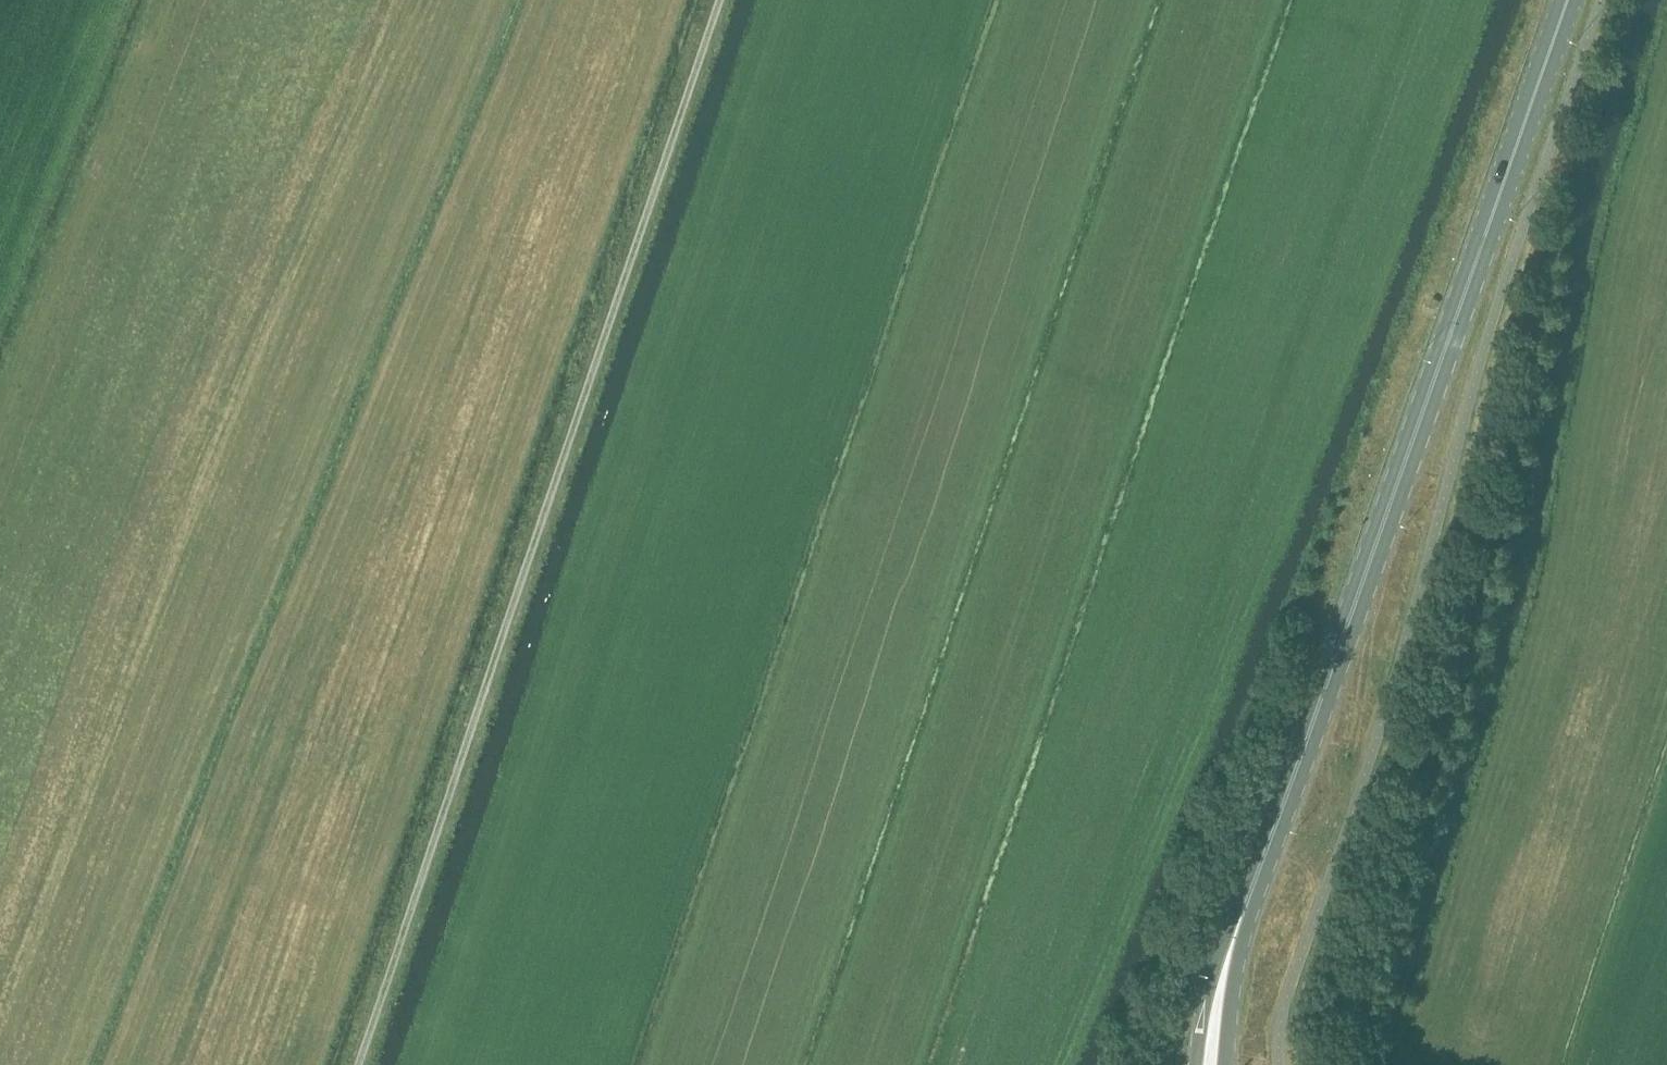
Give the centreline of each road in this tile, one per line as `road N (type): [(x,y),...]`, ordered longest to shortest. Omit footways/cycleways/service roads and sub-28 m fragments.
road 1 (secondary): [(1241,919),(1568,0)]
road 2 (secondary): [(1241,919),(1207,996),(1196,1064)]
road 3 (secondary): [(1226,1064),(1241,919)]

